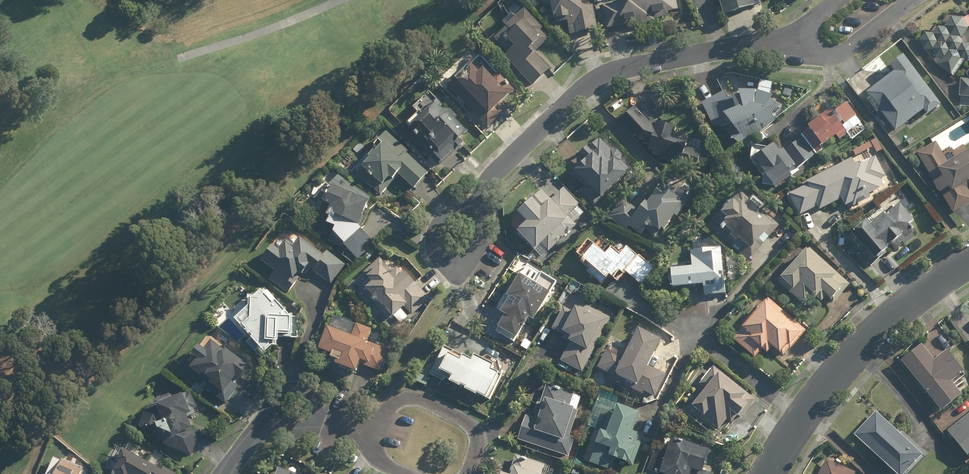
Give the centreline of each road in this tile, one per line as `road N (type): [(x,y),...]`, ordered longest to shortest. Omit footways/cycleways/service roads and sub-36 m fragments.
road 1 (residential): [(477,216),(497,171),(604,76),(773,45)]
road 2 (residential): [(768,473),(825,385),(968,261)]
road 3 (residential): [(375,431),(400,400),(429,404),(476,433),(468,473)]
road 4 (residential): [(917,0),(835,55),(773,45)]
road 5 (residential): [(477,216),(474,256),(448,265),(437,250),(437,233),(467,216)]

